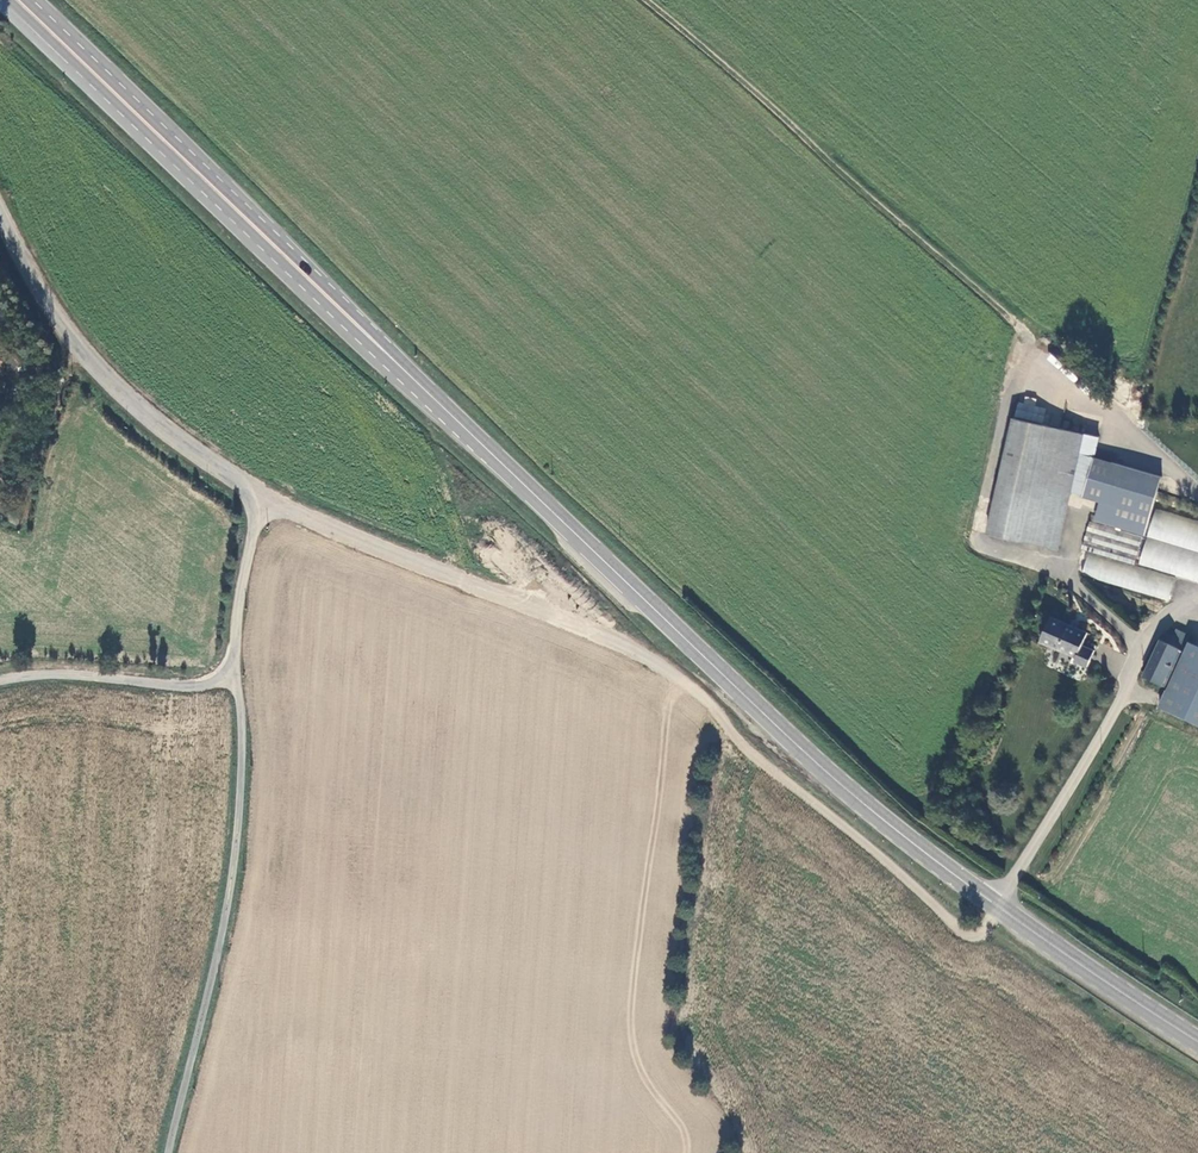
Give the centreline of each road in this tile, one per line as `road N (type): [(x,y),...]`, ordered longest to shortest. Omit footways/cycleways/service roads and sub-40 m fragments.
road 1 (secondary): [(328,299),(761,712)]
road 2 (track): [(644,0),(1038,349)]
road 3 (unclassified): [(238,667),(244,815),(226,936),(172,1152)]
road 4 (tertiary): [(0,4),(222,218),(328,299)]
road 5 (unclassified): [(0,212),(54,313),(124,398),(253,495)]
road 6 (unclassified): [(994,904),(1156,626),(1197,604)]
road 7 (secondary): [(17,0),(276,249)]
road 8 (tertiary): [(276,249),(245,199),(39,0)]
road 9 (secondary): [(761,712),(994,904)]
road 10 (secondary): [(994,904),(1197,1039)]
road 11 (unclassified): [(238,667),(198,687),(41,676),(0,683)]
road 12 (unclassified): [(253,495),(260,531),(238,667)]

